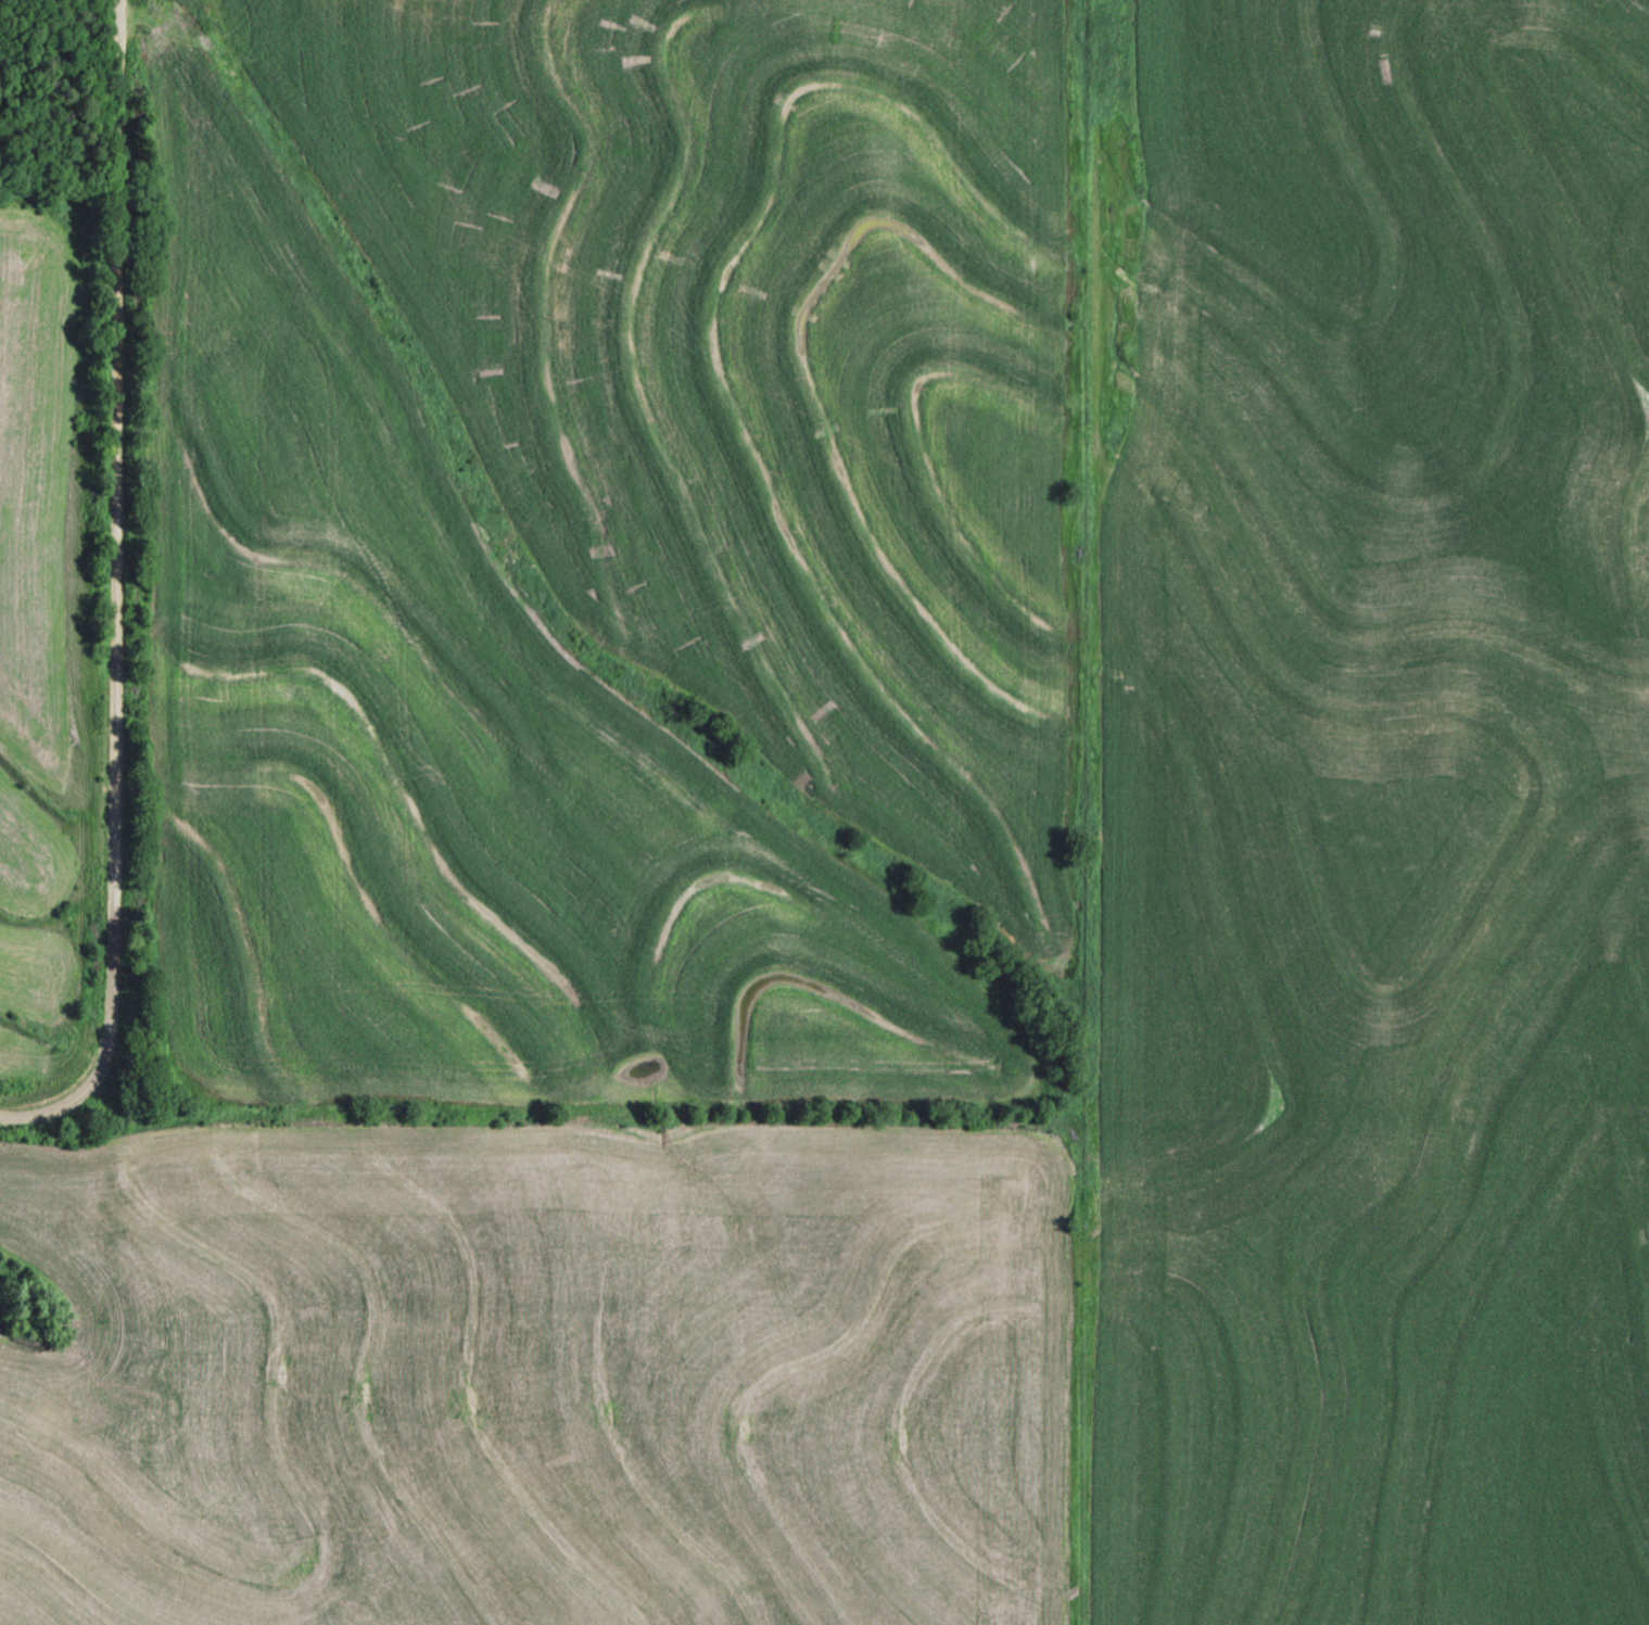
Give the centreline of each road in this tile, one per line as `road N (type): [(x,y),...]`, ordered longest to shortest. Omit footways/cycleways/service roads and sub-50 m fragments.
road 1 (residential): [(86,1090),(106,1062),(115,996),(116,0)]

